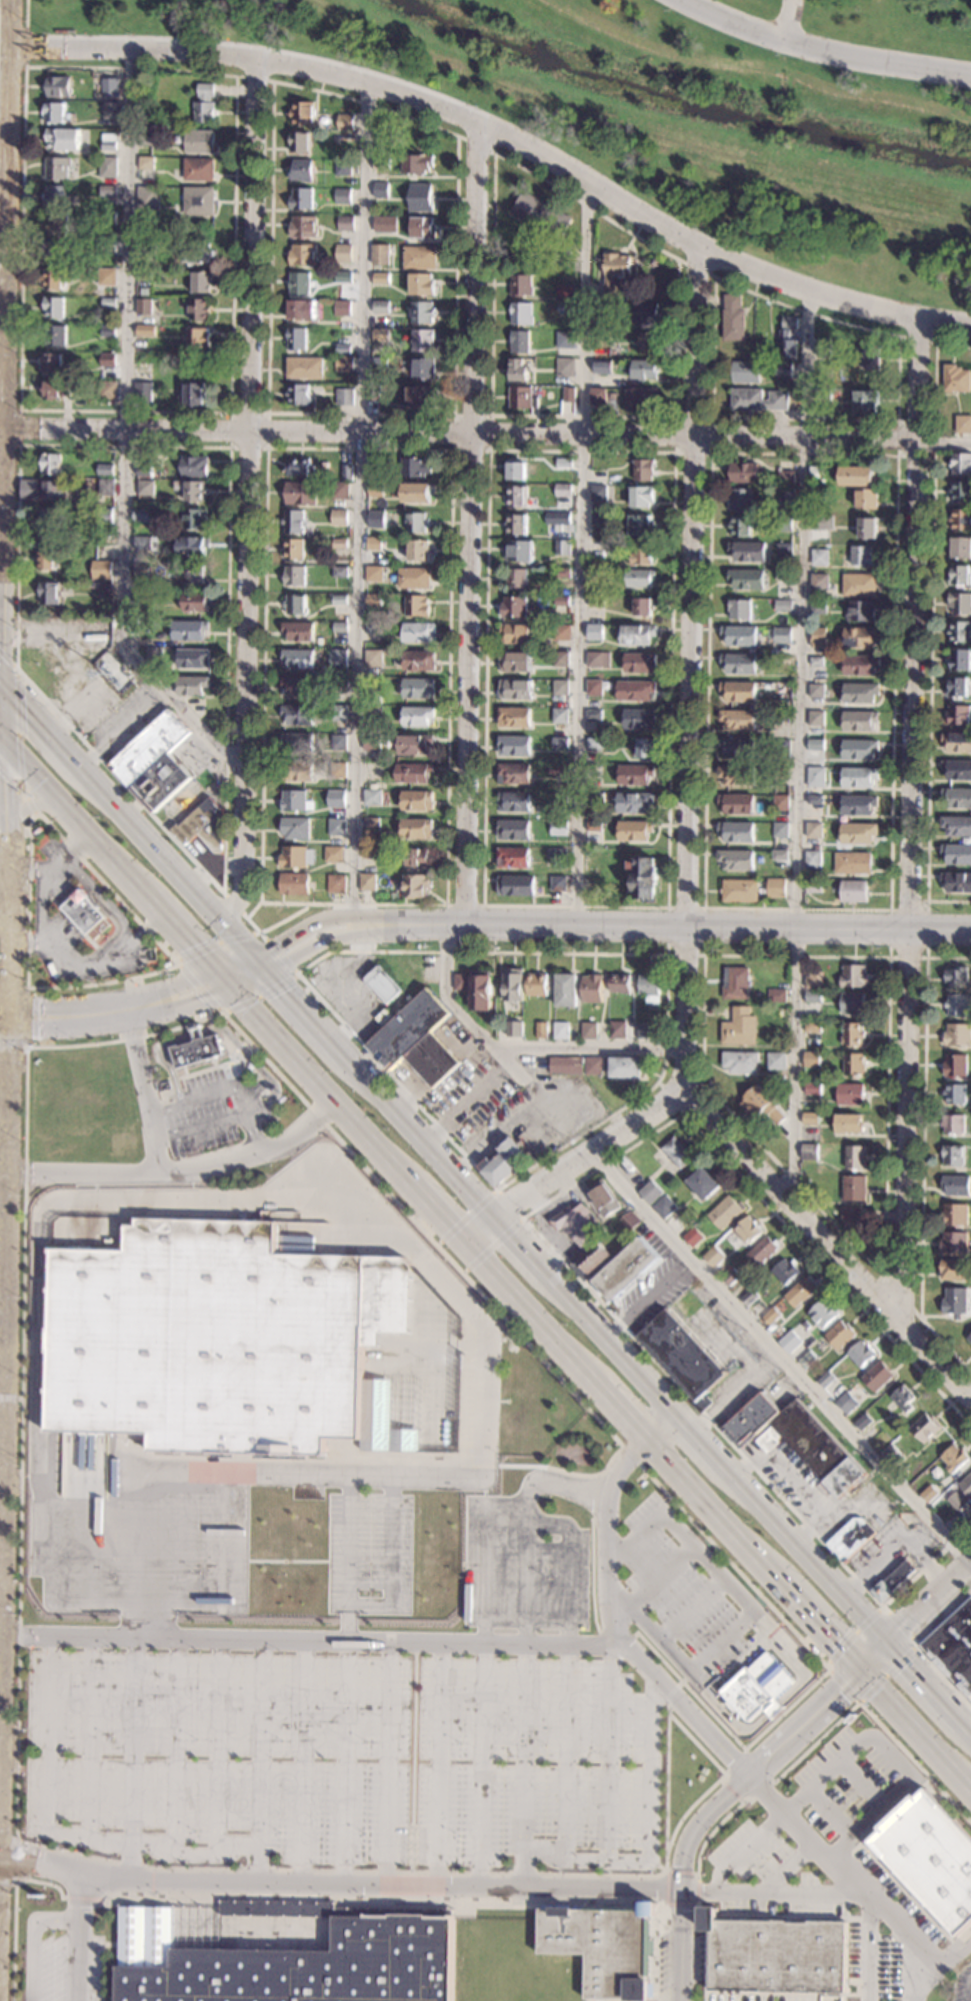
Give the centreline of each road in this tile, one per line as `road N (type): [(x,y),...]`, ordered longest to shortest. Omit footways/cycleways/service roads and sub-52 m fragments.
road 1 (residential): [(970,325),(866,306),(761,273),(536,148),(397,90),(234,53),(0,46)]
road 2 (residential): [(901,1322),(920,318)]
road 3 (residential): [(917,441),(0,427)]
road 4 (residential): [(685,1086),(700,245)]
road 5 (residential): [(468,924),(482,121)]
road 6 (secondary): [(0,683),(12,0)]
road 7 (residential): [(0,1857),(149,1880),(678,1891)]
road 8 (tertiary): [(970,929),(403,925)]
road 9 (residential): [(217,917),(235,905),(243,886),(254,433)]
road 10 (residential): [(970,1399),(685,1086)]
road 11 (residential): [(859,1668),(693,1837),(678,1880),(675,2000)]
road 12 (secondary): [(0,1857),(6,1466)]
road 13 (residential): [(254,433),(256,57)]
road 14 (residential): [(970,76),(787,41),(681,0)]
road 15 (primary): [(232,989),(413,1185)]
road 16 (secondary): [(7,1380),(10,1122)]
road 17 (primary): [(252,956),(78,767)]
road 18 (primary): [(887,1641),(723,1466)]
road 19 (residential): [(685,1086),(496,1216)]
road 20 (tertiary): [(10,1018),(88,1024),(232,989)]
road 21 (primary): [(496,1216),(348,1059)]
road 22 (tertiary): [(217,972),(125,1001),(10,1018)]
road 23 (primary): [(3,744),(145,896)]
road 24 (primary): [(677,1417),(547,1272)]
road 25 (primary): [(467,1243),(595,1383)]
road 26 (primary): [(648,1440),(774,1576)]
road 27 (primary): [(859,1668),(970,1789)]
road 28 (tertiary): [(403,925),(334,917),(252,956)]
road 29 (tertiary): [(267,972),(318,942),(403,925)]
road 30 (secondary): [(10,881),(3,744)]
road 31 (secondary): [(10,1018),(10,881)]
road 32 (primary): [(774,1576),(859,1668)]

